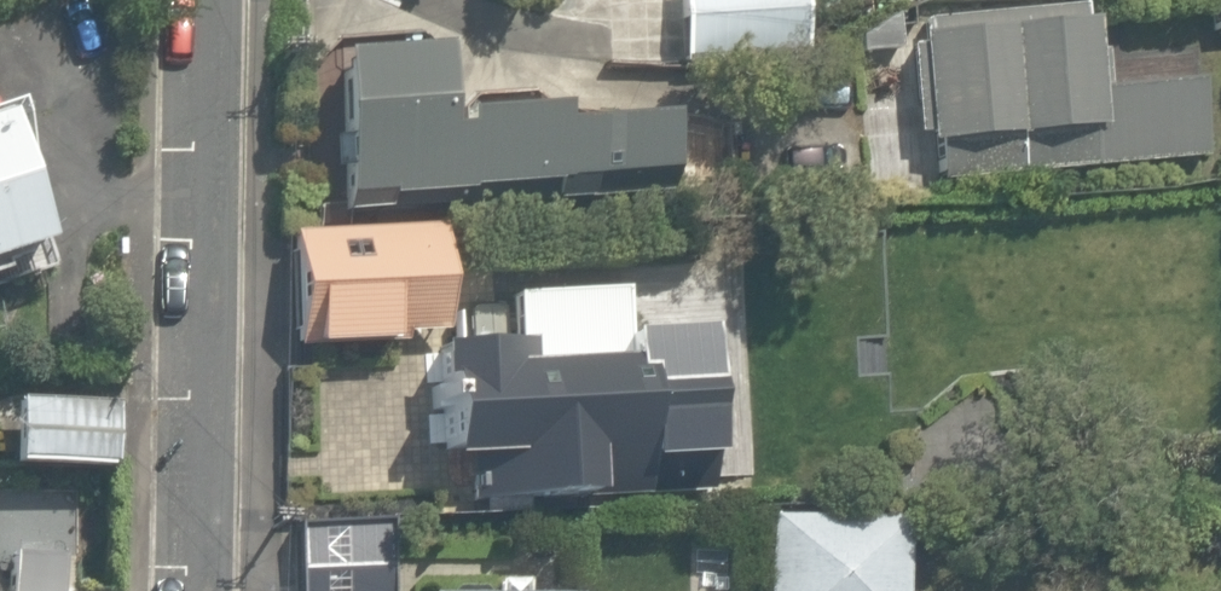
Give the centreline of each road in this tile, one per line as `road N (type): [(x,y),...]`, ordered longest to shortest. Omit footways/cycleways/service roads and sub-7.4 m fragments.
road 1 (residential): [(207,0),(204,590)]

